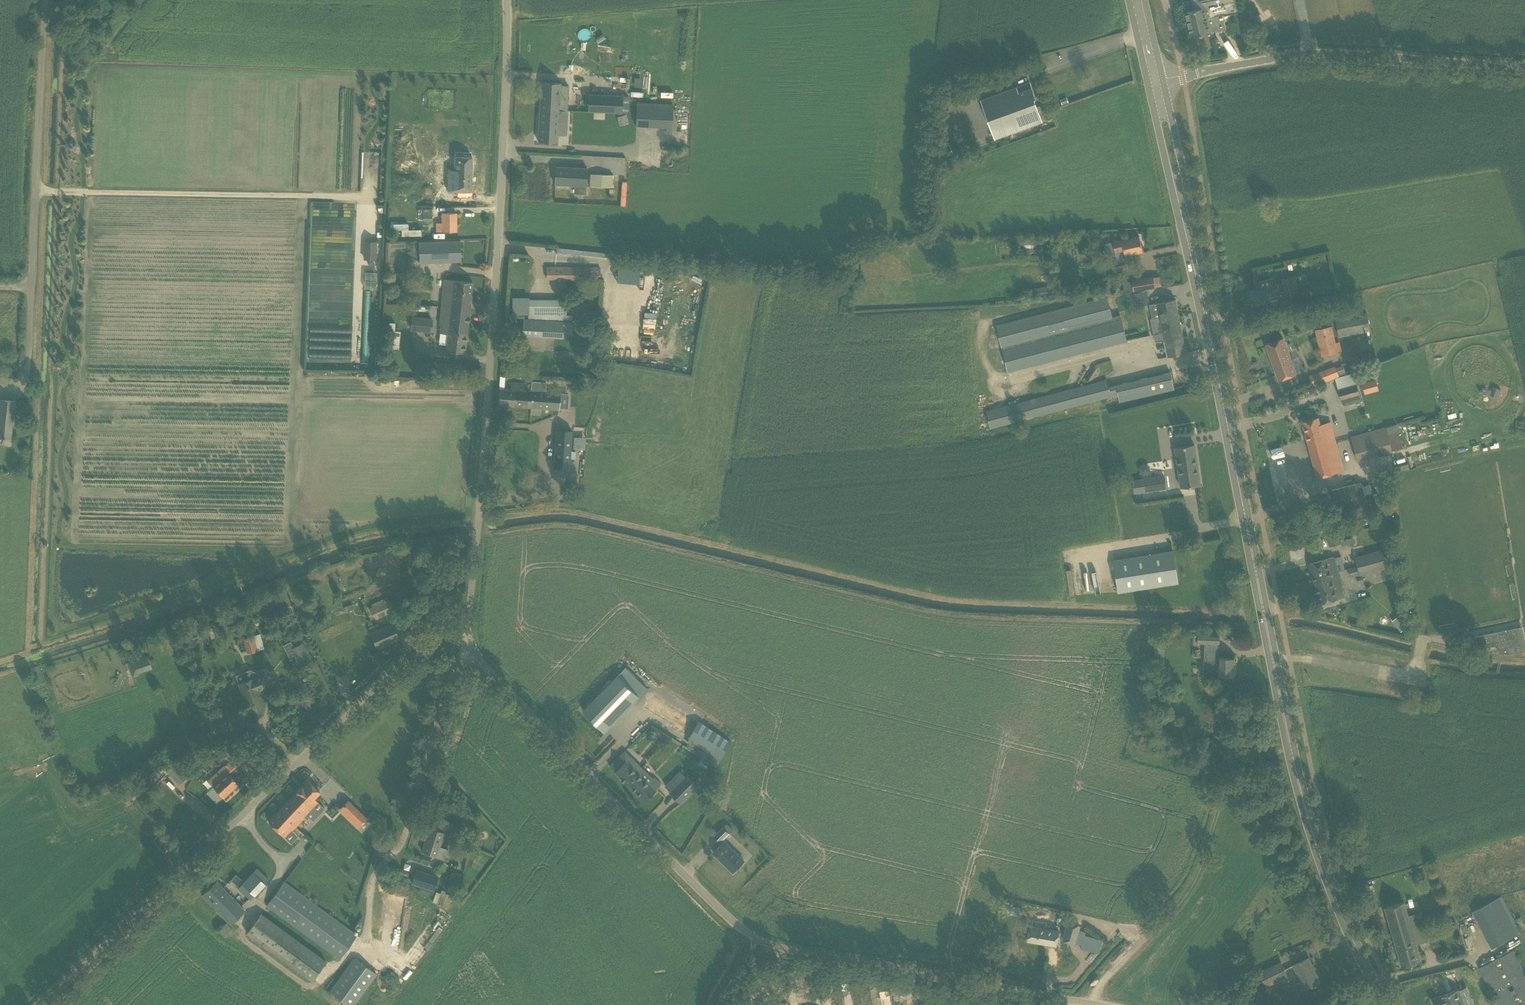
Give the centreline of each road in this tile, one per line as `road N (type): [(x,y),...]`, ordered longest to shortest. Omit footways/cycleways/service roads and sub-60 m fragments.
road 1 (secondary): [(1382,1004),(1316,846),(1183,210)]
road 2 (unclassified): [(1071,1004),(753,939),(463,648)]
road 3 (unclassified): [(463,648),(497,293),(509,0)]
road 4 (unclassified): [(42,1004),(419,645),(443,641),(463,648)]
road 5 (unclassified): [(1156,82),(1320,54),(1524,69)]
road 6 (track): [(1295,753),(1247,770),(1188,896),(1092,1004)]
road 7 (unclassified): [(46,0),(28,292)]
road 8 (secondary): [(1183,210),(1170,109),(1156,82)]
road 9 (secondary): [(1156,82),(1168,176),(1183,210)]

